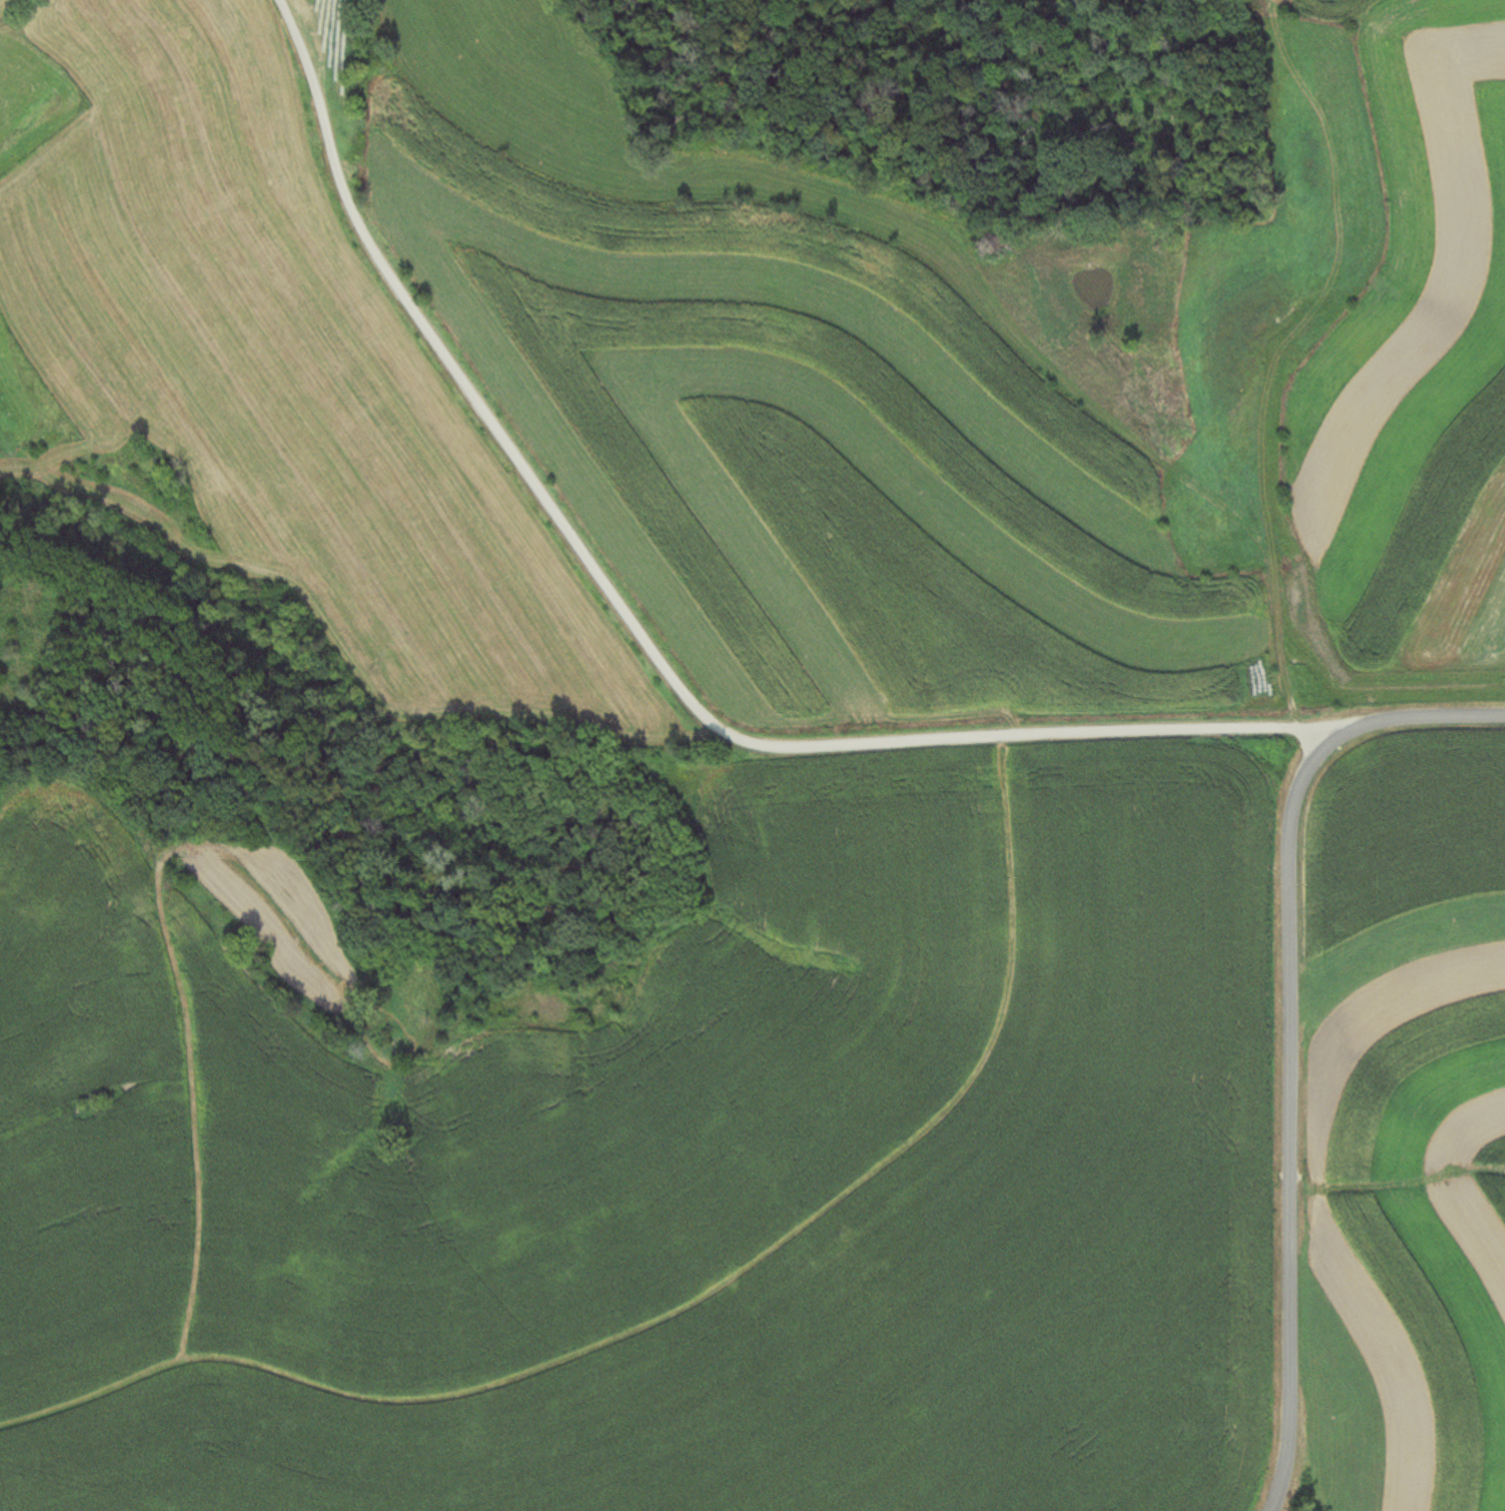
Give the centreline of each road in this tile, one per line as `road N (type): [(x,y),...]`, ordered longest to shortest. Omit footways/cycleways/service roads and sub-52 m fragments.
road 1 (residential): [(1329,739),(1274,724),(764,749),(707,724),(366,243),(276,0)]
road 2 (residential): [(1273,1510),(1288,1435),(1293,792),(1329,739)]
road 3 (residential): [(1329,739),(1393,720),(1504,717)]

